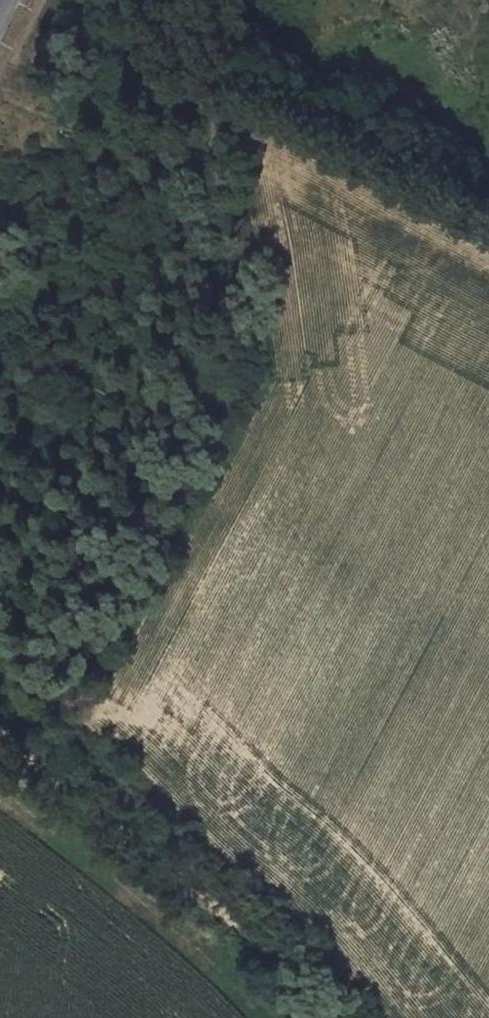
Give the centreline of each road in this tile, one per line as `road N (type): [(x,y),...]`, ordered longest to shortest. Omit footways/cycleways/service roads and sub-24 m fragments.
road 1 (track): [(13,784),(231,975),(268,1017)]

